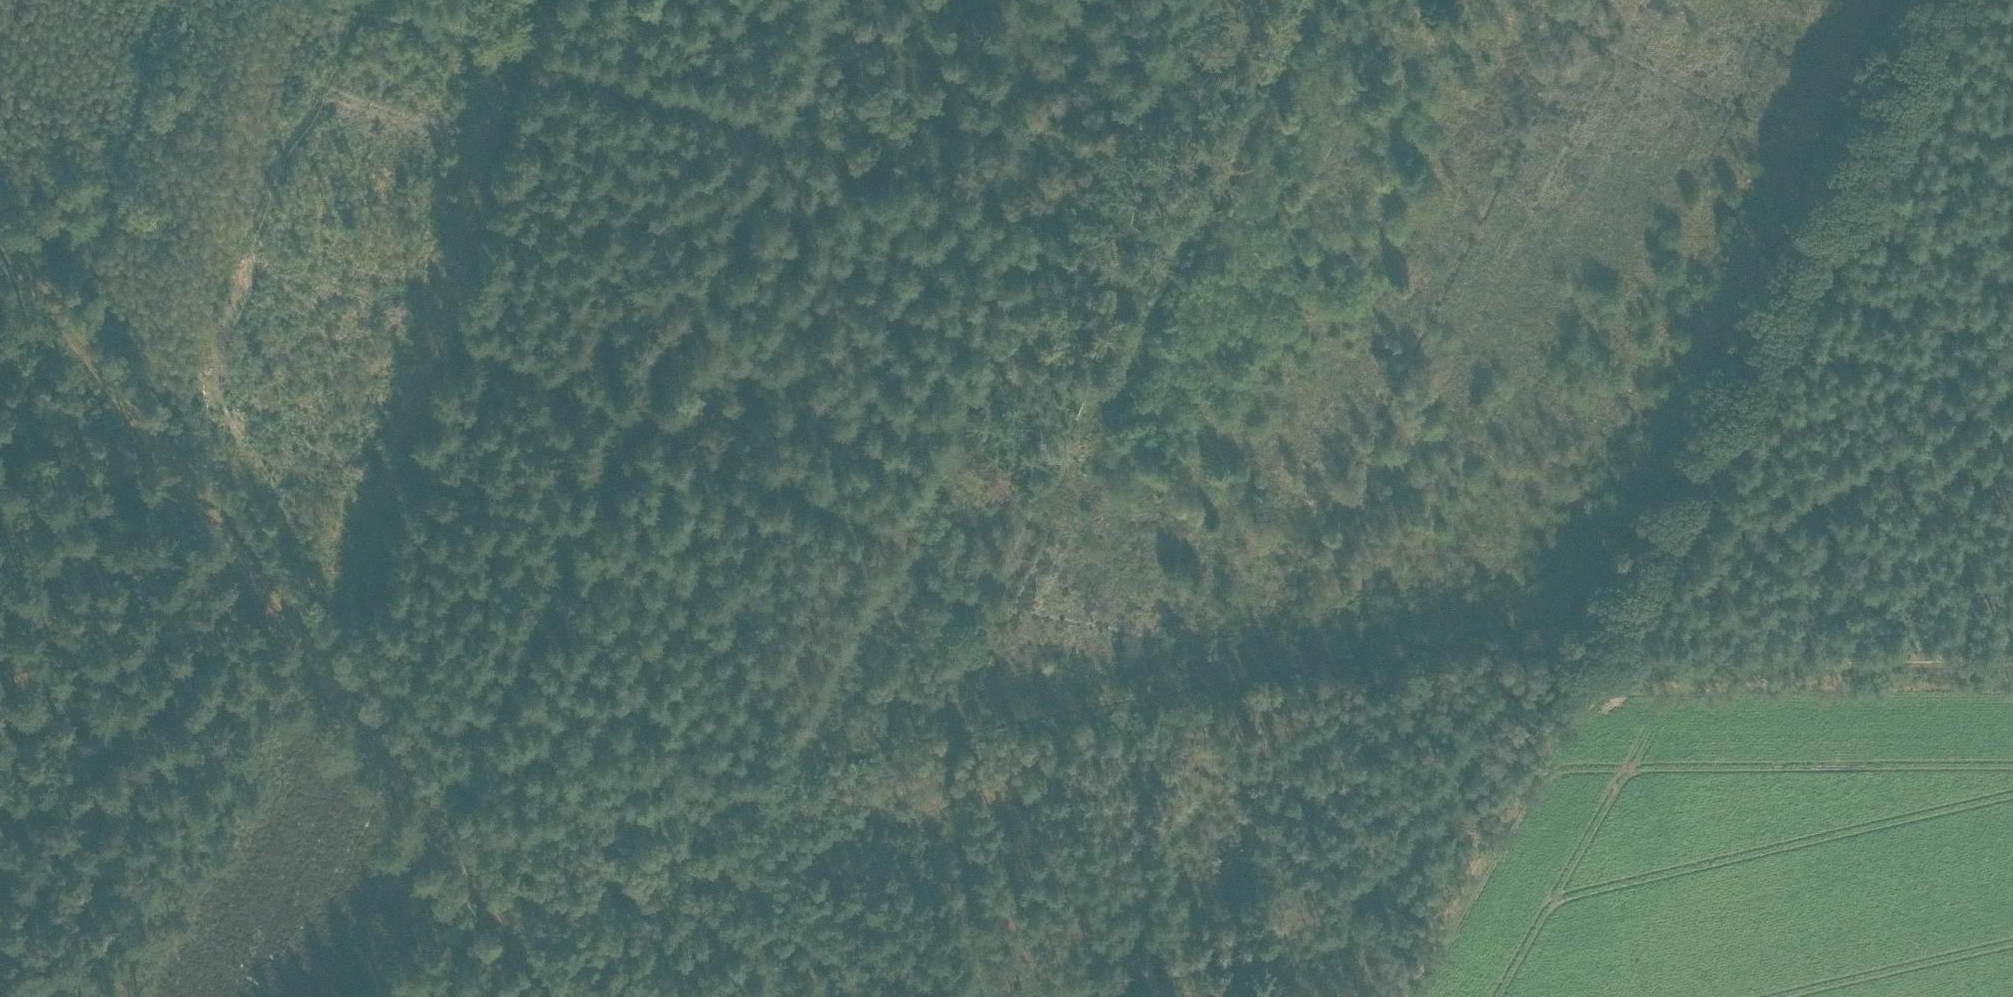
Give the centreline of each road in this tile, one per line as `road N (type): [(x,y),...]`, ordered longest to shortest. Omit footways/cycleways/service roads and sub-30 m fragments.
road 1 (track): [(985,996),(952,725),(962,692),(1307,0)]
road 2 (track): [(561,996),(0,246)]
road 3 (track): [(1605,660),(1680,555),(1971,0)]
road 4 (track): [(2012,667),(1605,660)]

